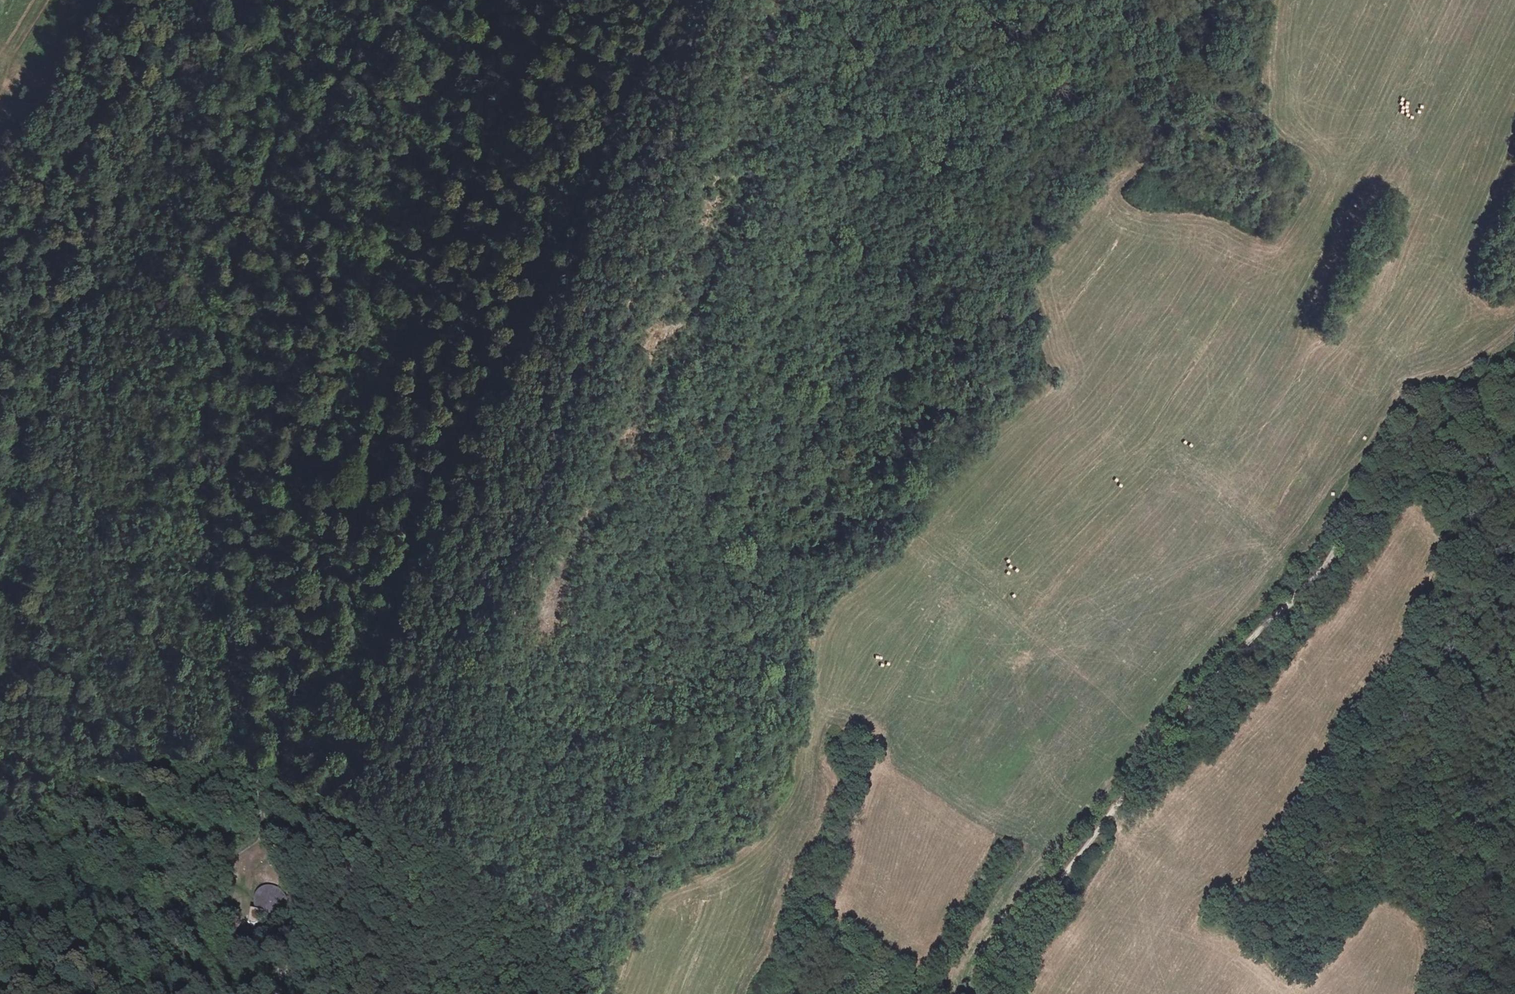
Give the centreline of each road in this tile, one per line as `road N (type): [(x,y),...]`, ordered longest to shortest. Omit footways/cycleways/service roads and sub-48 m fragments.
road 1 (track): [(290,0),(280,117),(213,330),(207,396),(210,539),(261,817)]
road 2 (track): [(1514,360),(1403,434),(1331,560),(1197,700),(989,993)]

